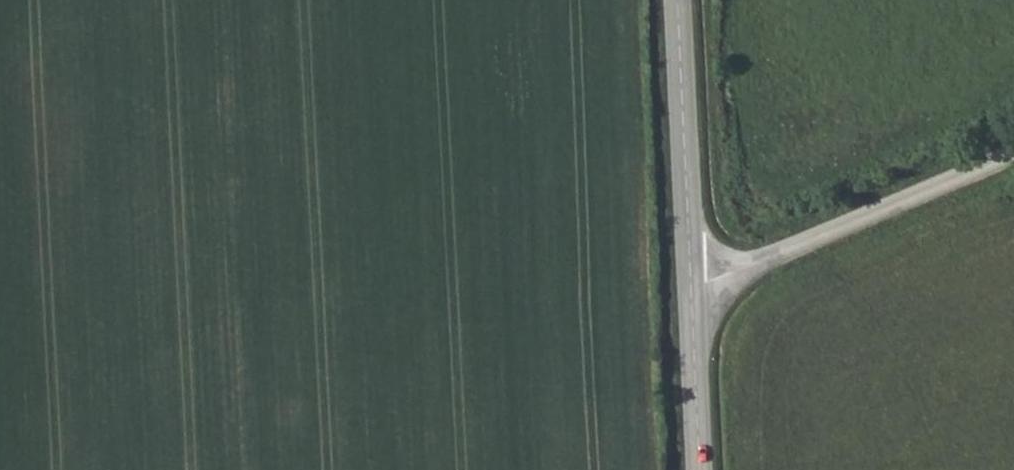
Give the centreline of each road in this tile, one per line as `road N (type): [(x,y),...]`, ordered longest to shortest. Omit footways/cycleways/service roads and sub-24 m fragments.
road 1 (unclassified): [(1013,151),(691,290)]
road 2 (tertiary): [(677,0),(691,290)]
road 3 (tertiary): [(691,290),(700,469)]

